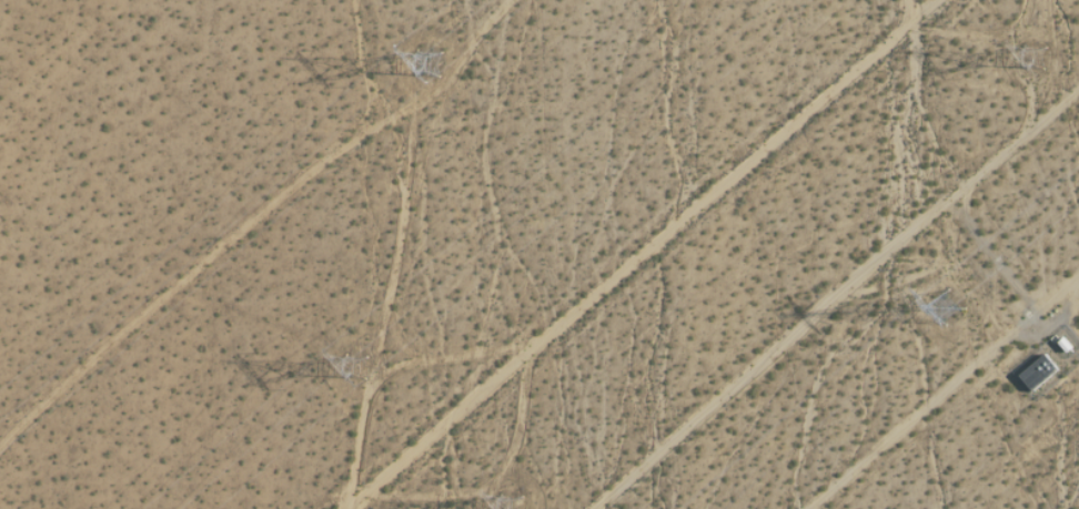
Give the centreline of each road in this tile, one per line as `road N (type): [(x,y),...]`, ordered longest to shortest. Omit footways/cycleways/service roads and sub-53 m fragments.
road 1 (track): [(347,508),(965,0)]
road 2 (track): [(1078,279),(812,508)]

